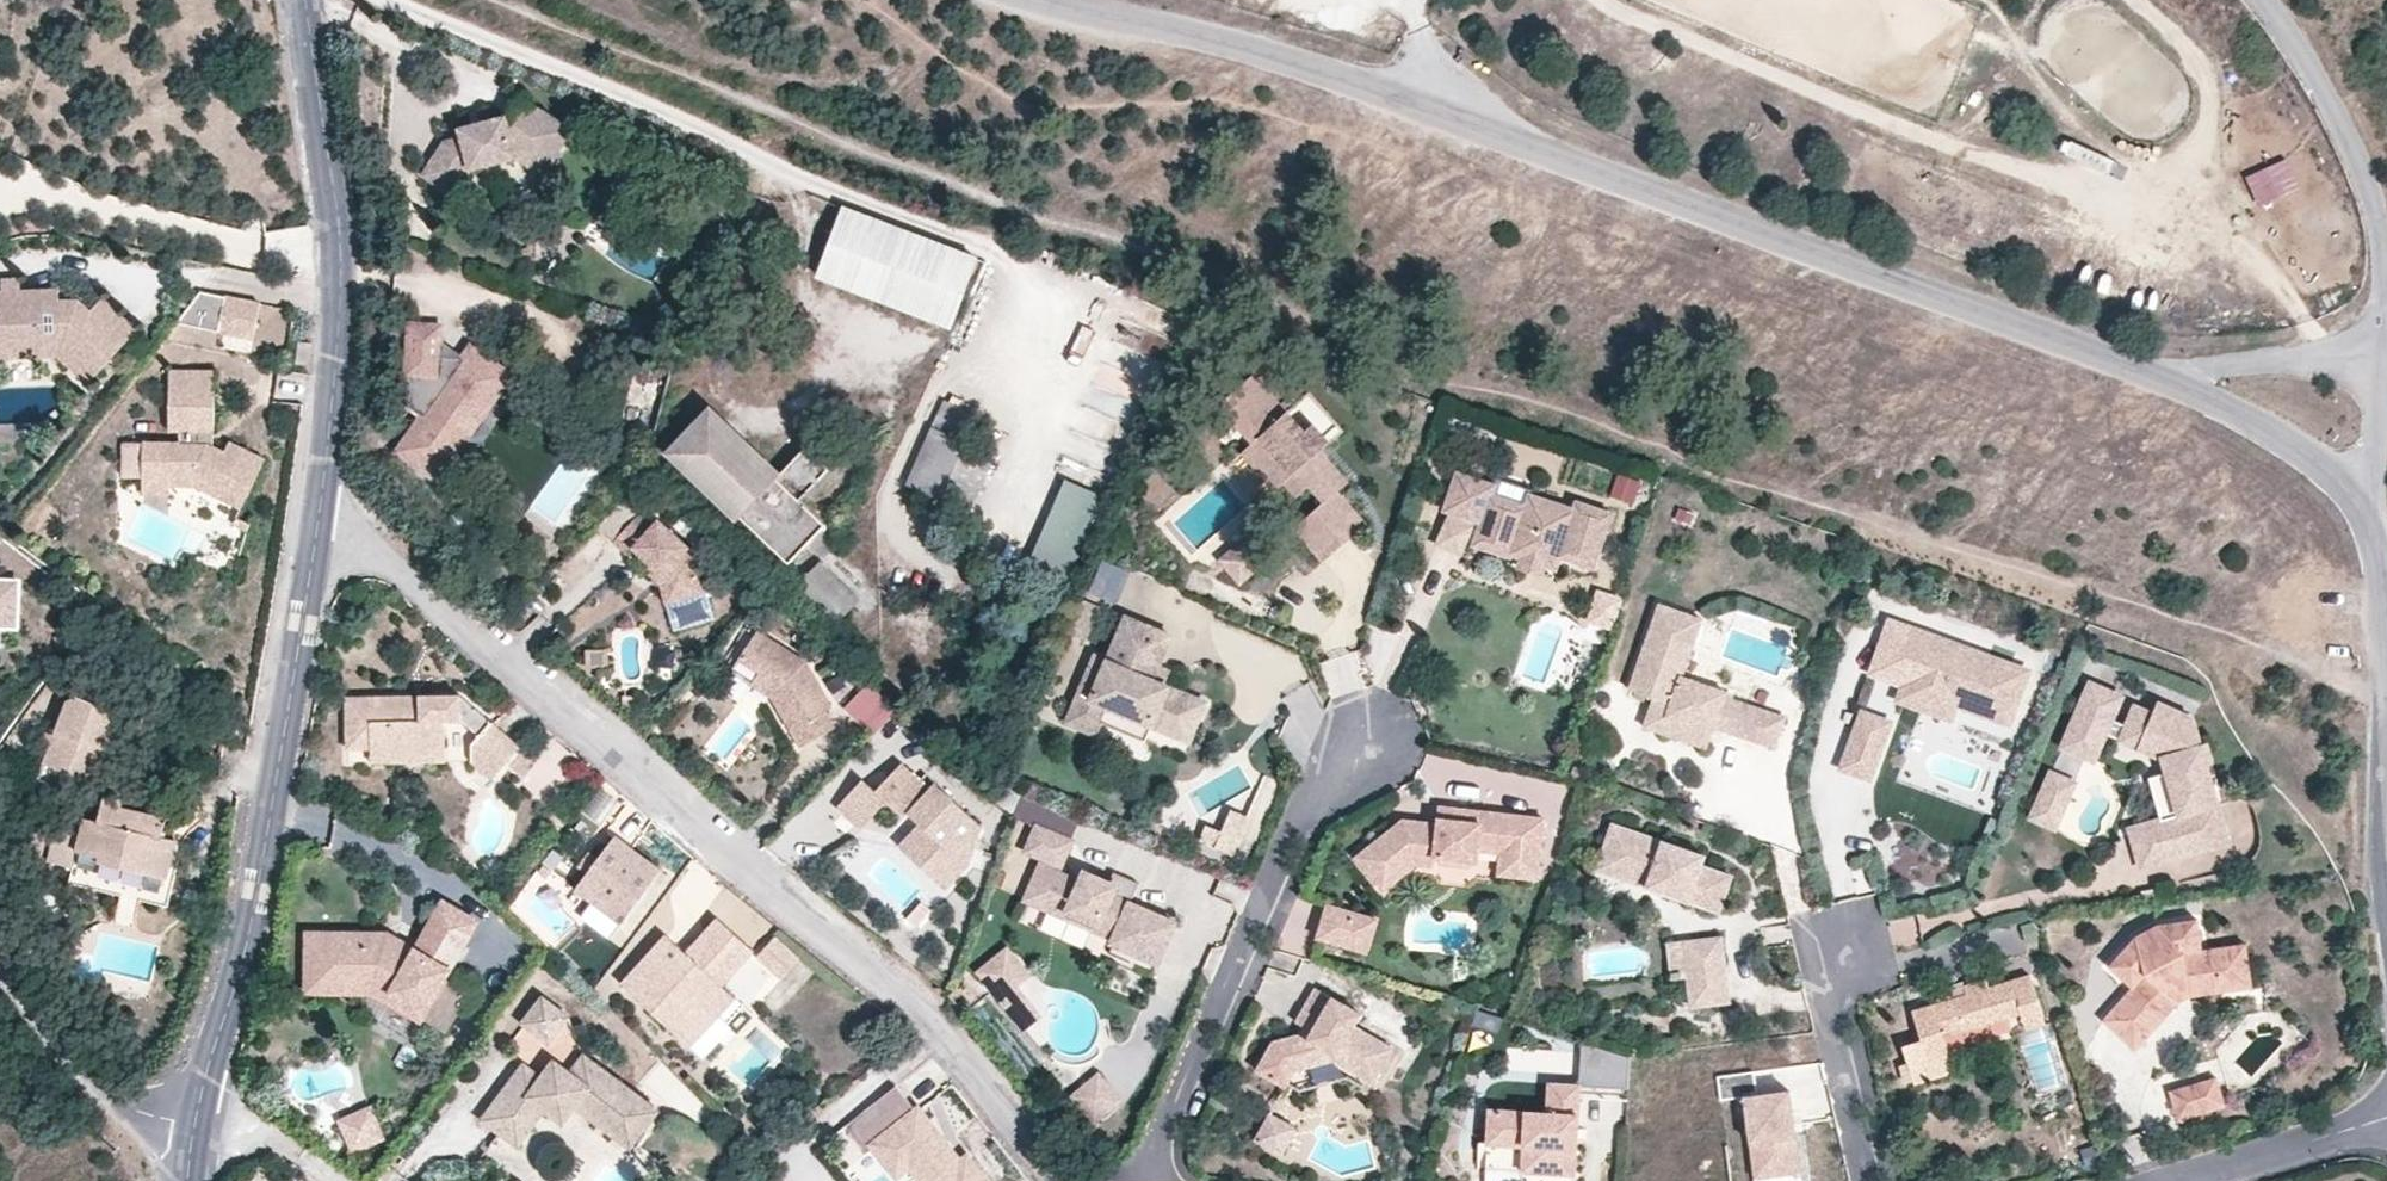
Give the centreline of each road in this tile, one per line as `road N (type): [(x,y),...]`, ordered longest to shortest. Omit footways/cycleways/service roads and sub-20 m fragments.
road 1 (track): [(493,0),(1609,422),(2386,697)]
road 2 (tertiary): [(2152,378),(1213,39),(1019,0)]
road 3 (residential): [(930,1013),(604,752),(378,549),(316,536)]
road 4 (tertiary): [(316,536),(258,890),(195,1123)]
road 5 (tertiary): [(301,0),(340,292),(316,536)]
road 6 (residential): [(1366,744),(1304,814),(1164,1135),(1155,1180)]
road 7 (unclassified): [(2384,336),(2384,248),(2371,192),(2265,0)]
road 8 (unclassified): [(0,958),(108,1098),(195,1123)]
road 9 (tertiary): [(2370,516),(2336,473),(2210,401),(2152,378)]
road 10 (residential): [(1845,946),(1830,998),(1871,1180)]
road 11 (unclassified): [(2384,336),(2322,357),(2152,378)]
road 12 (residential): [(2386,1117),(2169,1180)]
road 13 (residential): [(930,1013),(1075,1180)]
road 14 (unclassified): [(2370,516),(2384,336)]

